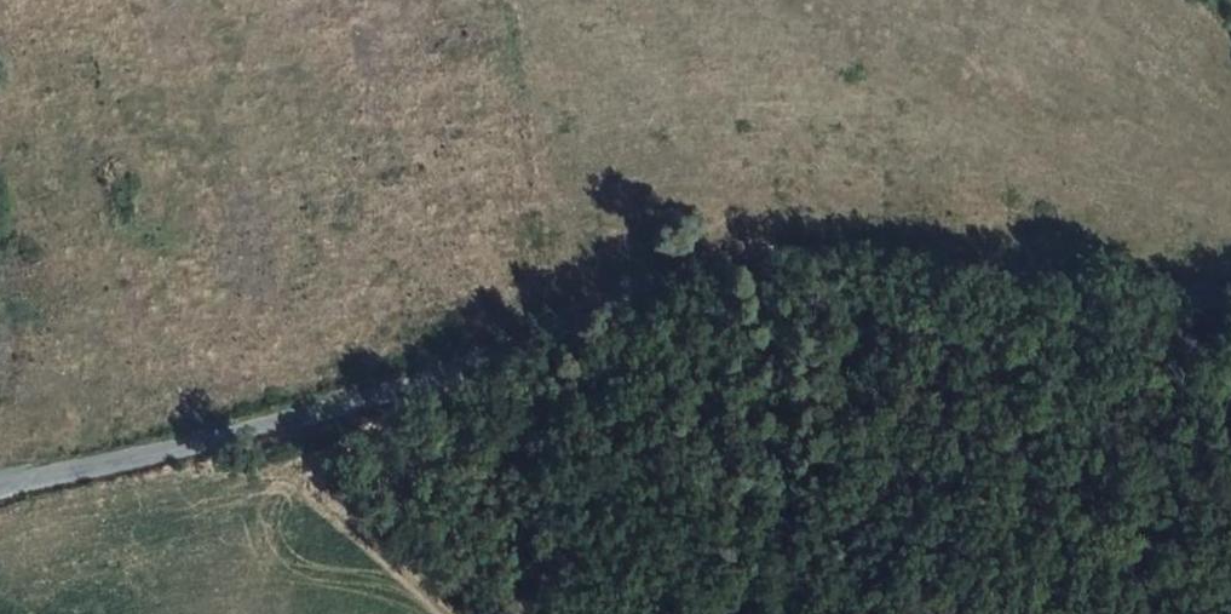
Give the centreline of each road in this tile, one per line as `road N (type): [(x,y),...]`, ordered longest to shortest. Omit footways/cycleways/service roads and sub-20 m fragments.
road 1 (tertiary): [(0,495),(418,391),(688,275),(888,263),(1230,301)]

